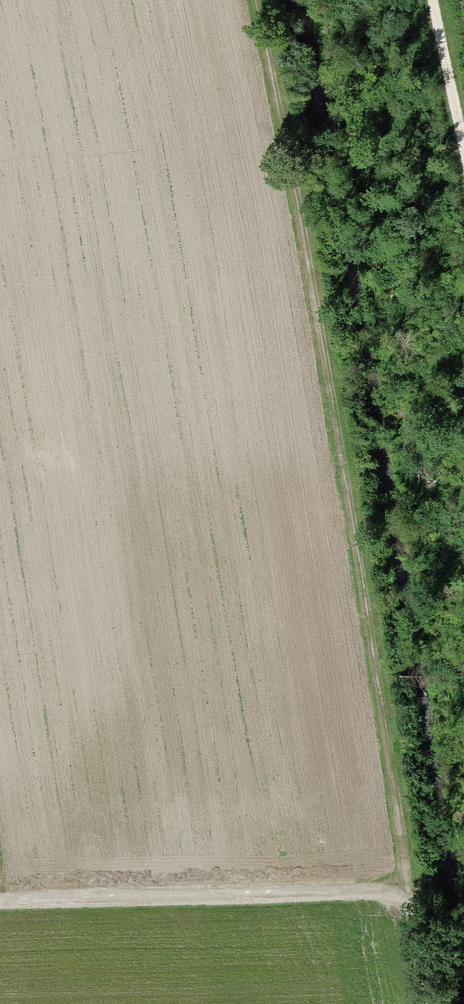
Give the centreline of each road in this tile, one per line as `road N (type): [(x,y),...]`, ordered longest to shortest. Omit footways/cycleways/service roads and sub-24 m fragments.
road 1 (track): [(251,0),(331,414),(406,885),(0,902)]
road 2 (track): [(430,0),(463,163)]
road 3 (track): [(426,1003),(406,885)]

